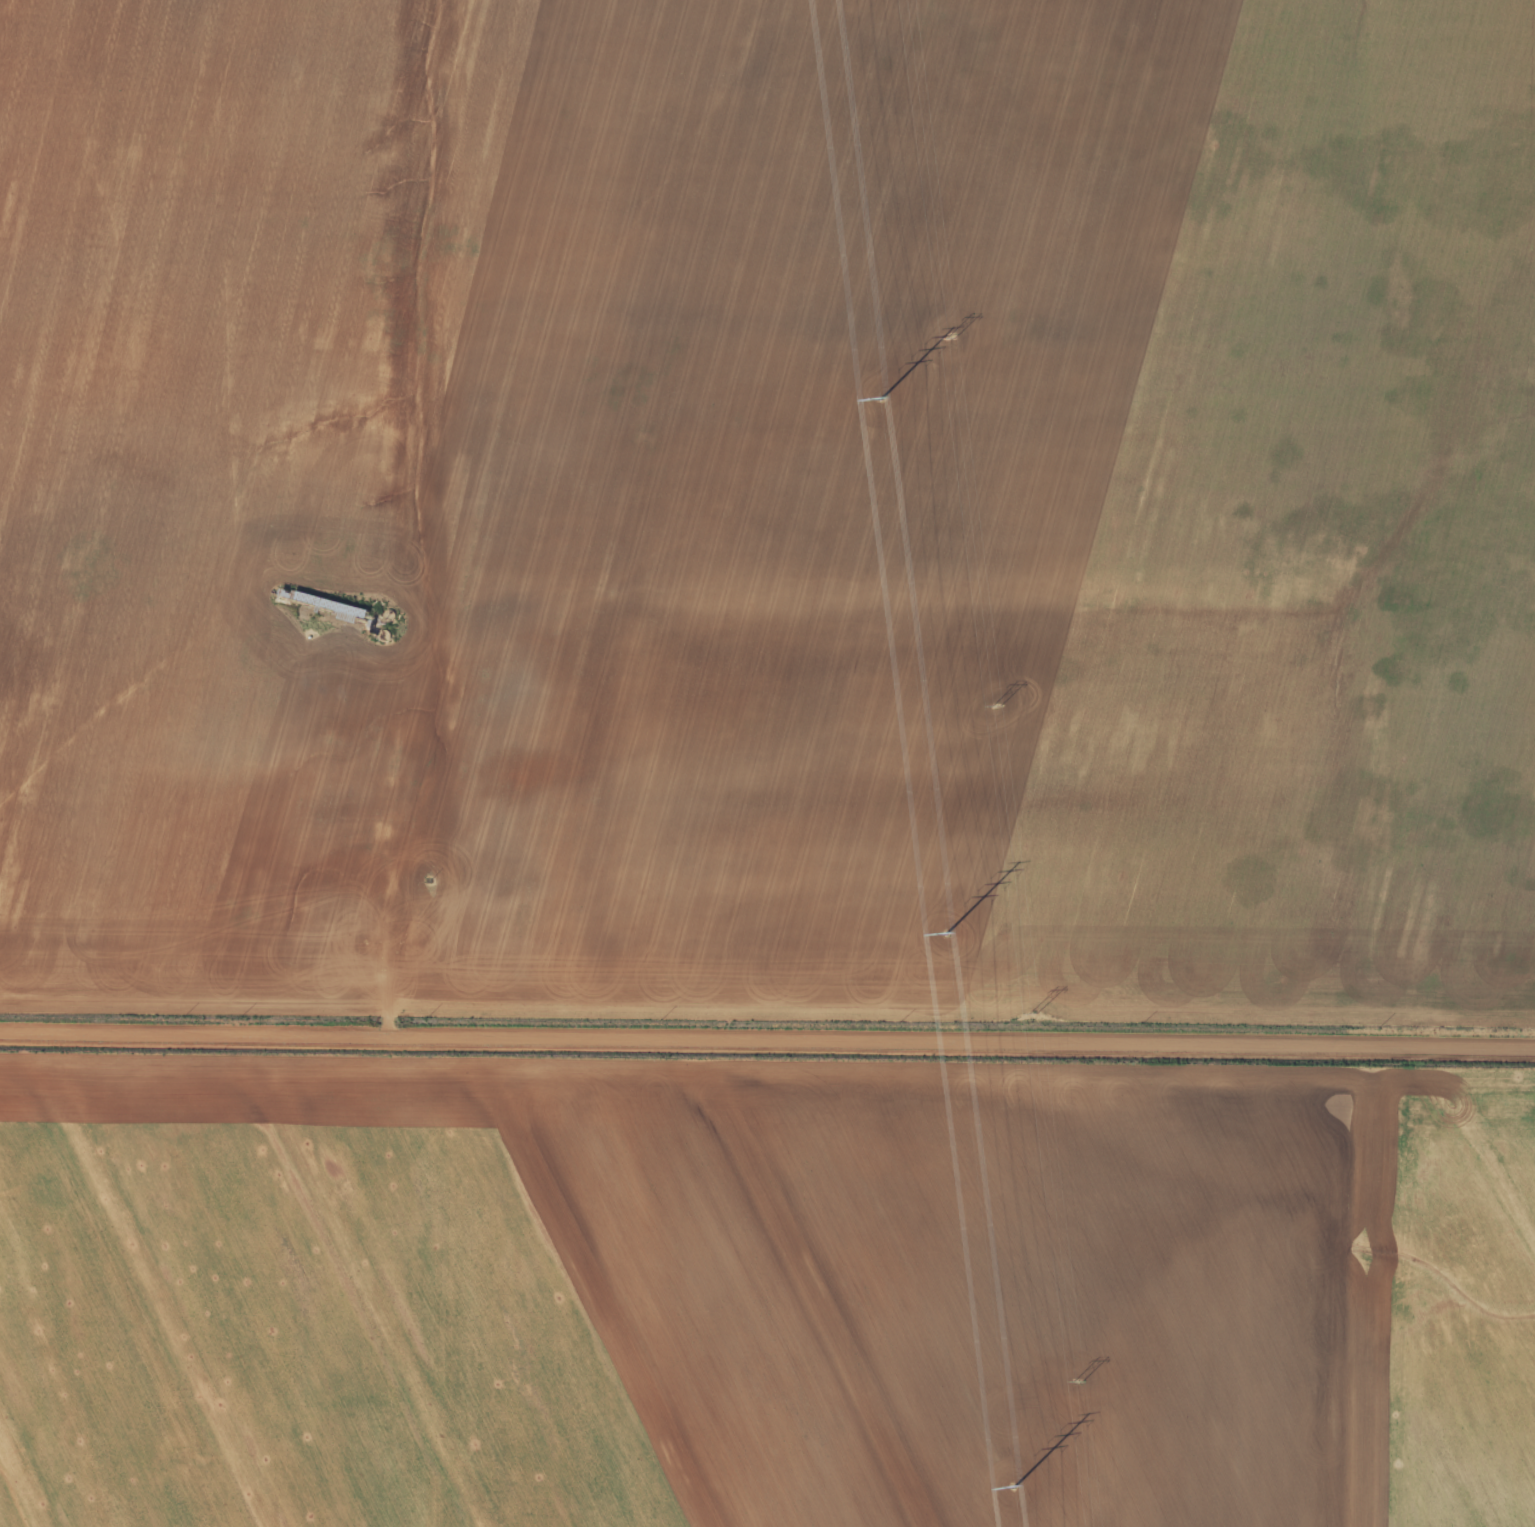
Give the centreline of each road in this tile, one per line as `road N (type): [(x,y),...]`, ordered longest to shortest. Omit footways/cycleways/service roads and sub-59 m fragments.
road 1 (residential): [(1534,1044),(0,1028)]

